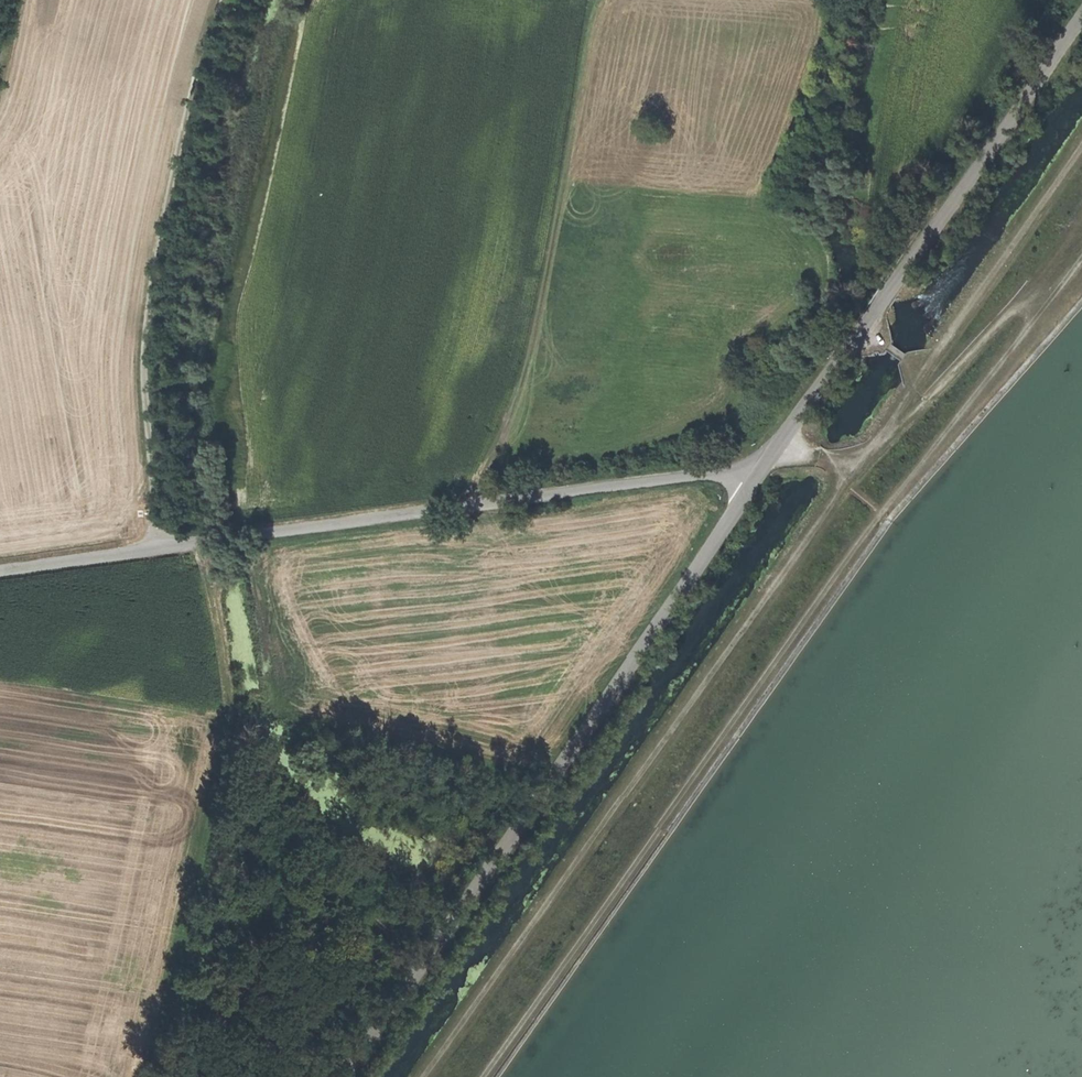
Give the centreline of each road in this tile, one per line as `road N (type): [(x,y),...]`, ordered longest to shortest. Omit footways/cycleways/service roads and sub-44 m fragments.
road 1 (track): [(1081,151),(424,1076)]
road 2 (track): [(481,1076),(881,514),(1081,263)]
road 3 (tertiary): [(0,568),(714,473),(754,483)]
road 4 (tertiary): [(754,483),(337,1076)]
road 5 (tertiary): [(1081,19),(754,483)]
road 6 (track): [(157,545),(141,339),(192,84),(219,0)]

